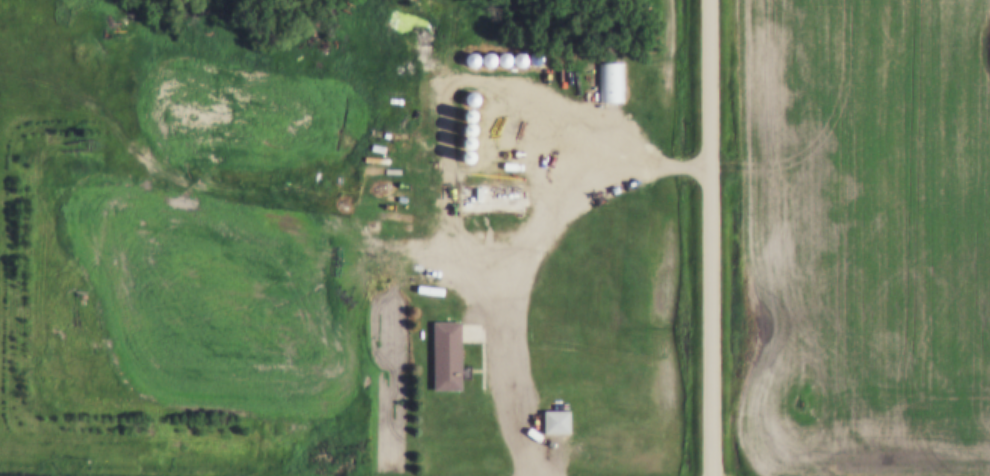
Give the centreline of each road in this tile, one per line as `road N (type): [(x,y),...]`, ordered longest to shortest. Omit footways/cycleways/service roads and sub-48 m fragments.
road 1 (tertiary): [(709,0),(711,475)]

